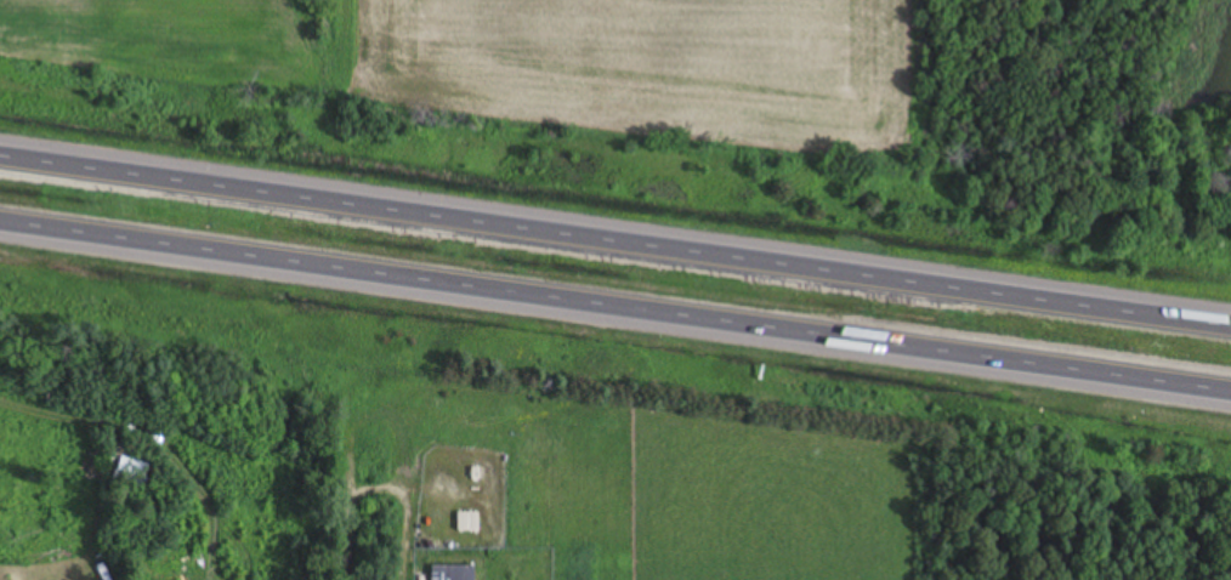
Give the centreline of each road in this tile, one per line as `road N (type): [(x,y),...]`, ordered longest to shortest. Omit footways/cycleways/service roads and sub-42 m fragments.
road 1 (motorway): [(0,232),(1230,403)]
road 2 (motorway): [(1230,320),(0,153)]

